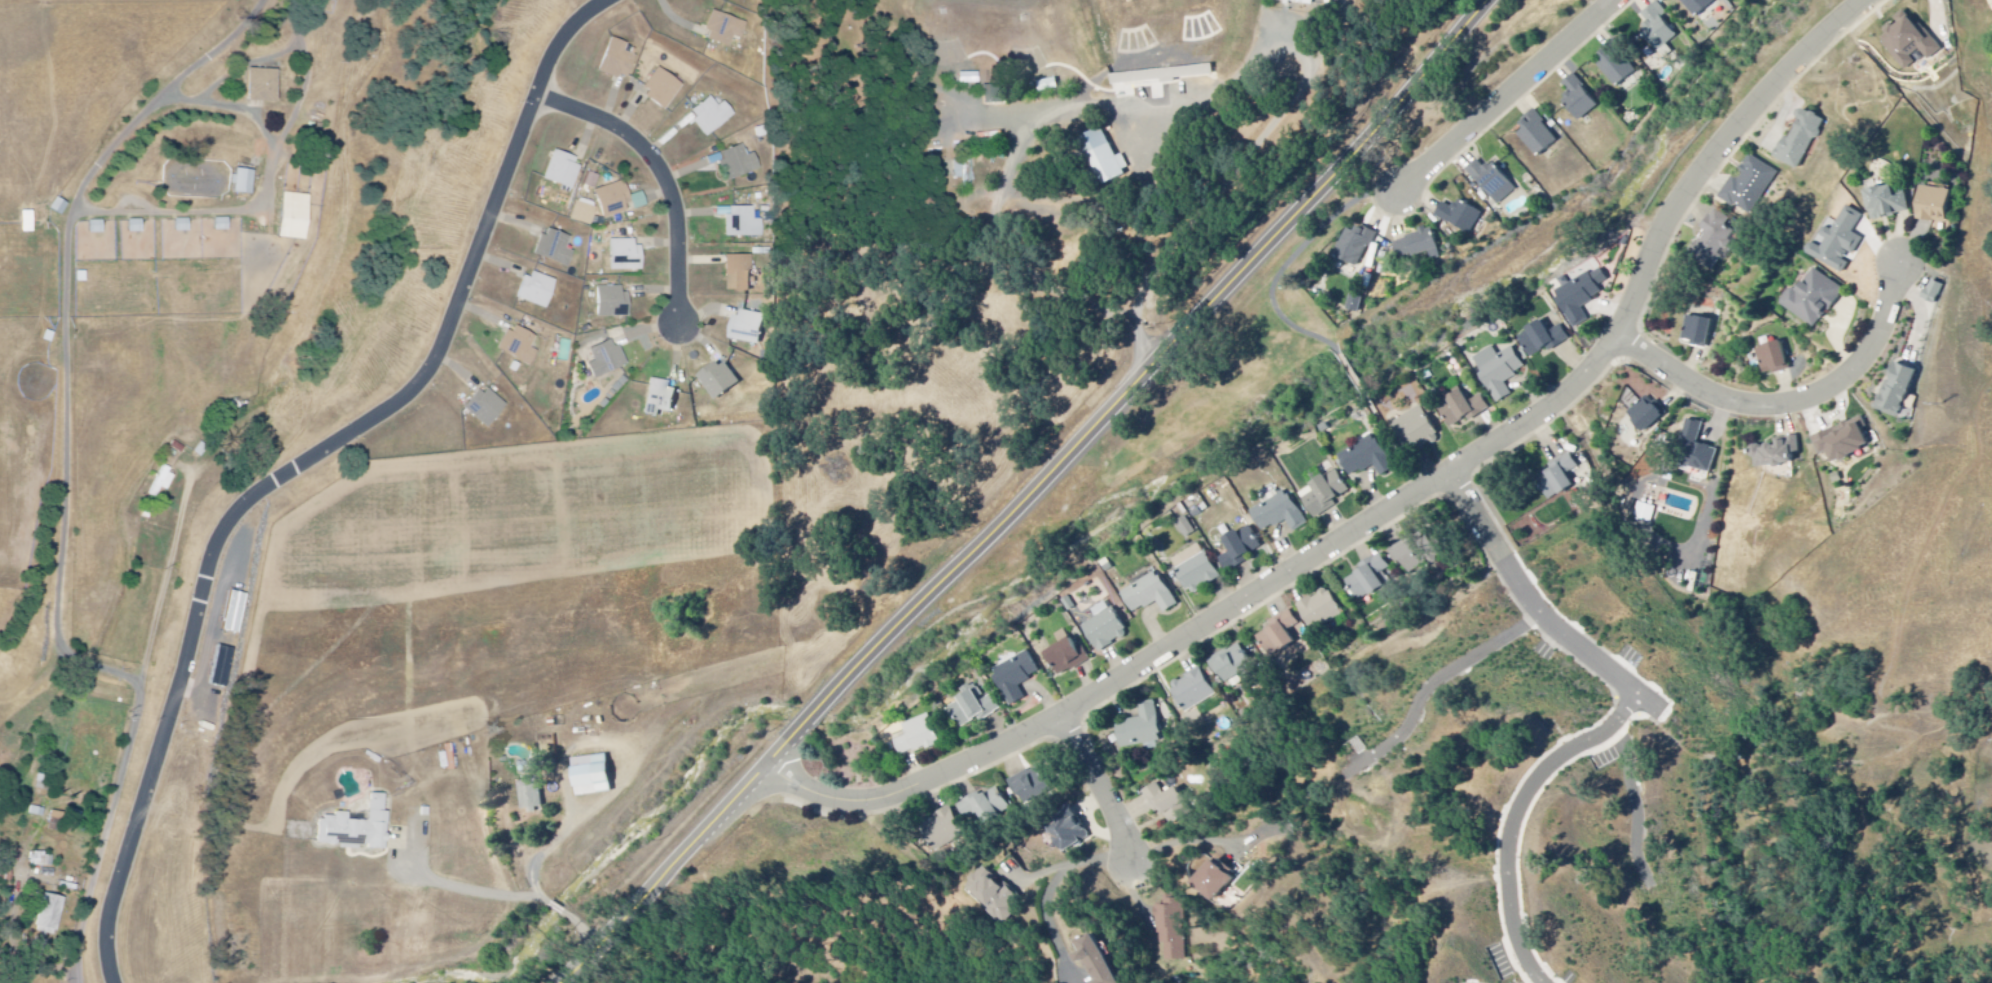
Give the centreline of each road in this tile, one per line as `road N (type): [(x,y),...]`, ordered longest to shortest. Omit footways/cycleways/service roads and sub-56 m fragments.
road 1 (residential): [(1868,0),(1720,152),(1675,213),(1608,354),(1518,434),(1066,718),(957,773),(902,797),(849,805),(764,770)]
road 2 (secondary): [(1491,0),(1147,373),(551,982)]
road 3 (residential): [(114,982),(109,930),(218,548),(255,500),(424,384),(555,58),(615,0)]
road 4 (residential): [(177,704),(70,649),(66,232),(90,170),(159,88),(268,0)]
road 5 (residential): [(1619,338),(1719,400),(1794,405),(1830,391),(1869,355),(1902,262)]
road 6 (residential): [(1631,693),(1605,733),(1555,761),(1529,788),(1508,830),(1511,919),(1540,982)]
road 7 (residential): [(1452,475),(1546,625),(1658,713)]
road 8 (residential): [(539,95),(631,139),(663,174),(679,231),(681,333)]
road 9 (residential): [(1619,0),(1398,197)]
road 10 (residential): [(1066,718),(1127,839),(1133,875)]
road 11 (residential): [(1605,733),(1631,777),(1636,842),(1652,885)]

